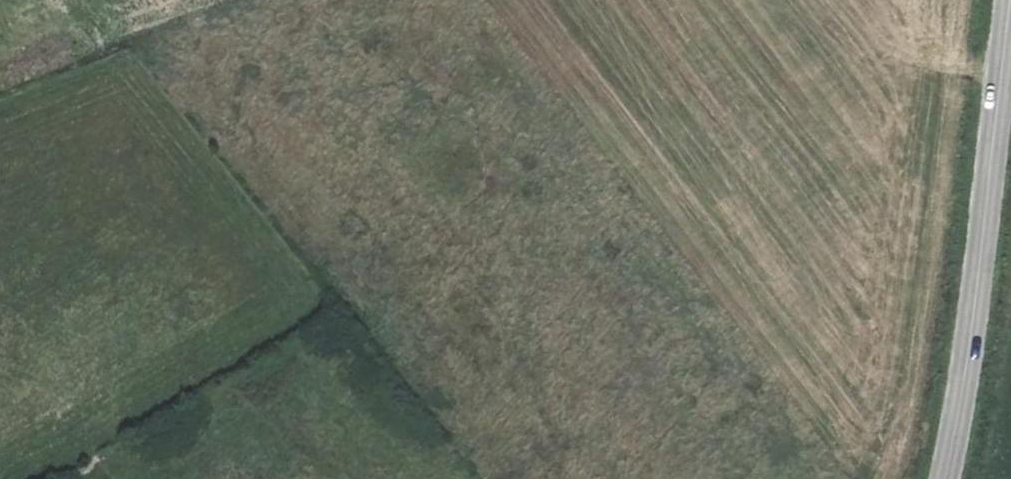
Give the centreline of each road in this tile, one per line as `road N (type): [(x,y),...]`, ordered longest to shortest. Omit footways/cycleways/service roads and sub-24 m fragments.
road 1 (tertiary): [(1009,0),(945,478)]

